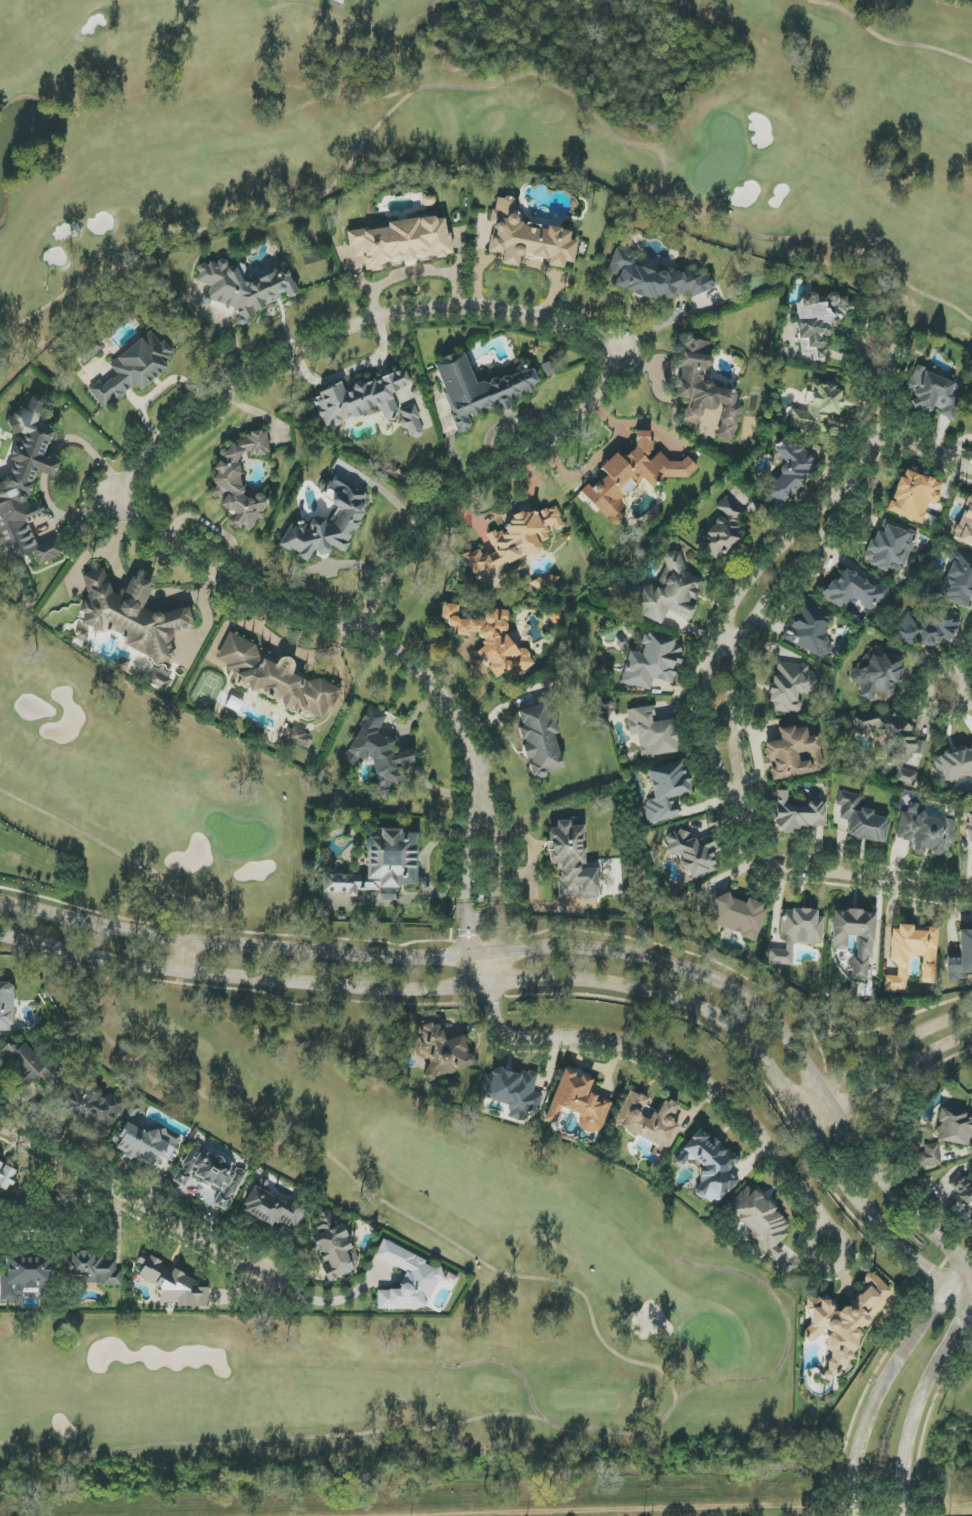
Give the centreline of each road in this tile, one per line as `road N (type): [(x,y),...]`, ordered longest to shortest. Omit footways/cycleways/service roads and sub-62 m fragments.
road 1 (tertiary): [(0,935),(263,979),(429,988),(564,979),(669,994),(742,1031),(847,1187),(971,1308)]
road 2 (tertiary): [(971,1272),(871,1170),(761,1009),(677,966),(565,950),(428,959),(266,950),(0,905)]
road 3 (residential): [(483,982),(499,1028),(517,1039),(603,1043),(658,1059),(711,1091),(752,1125),(820,1218),(823,1230),(808,1253),(831,1268),(846,1245),(823,1230)]
road 4 (residential): [(361,628),(400,551),(433,513),(577,419),(619,352),(531,317),(474,311)]
road 5 (residential): [(480,808),(459,727),(437,692),(361,628),(259,597),(125,515),(113,498)]
road 6 (residential): [(113,498),(196,413),(244,378),(409,312),(474,311)]
road 7 (residential): [(845,490),(738,598),(718,645),(708,696),(715,754),(750,836)]
road 8 (residential): [(750,836),(729,696),(739,650),(757,612),(824,533),(845,490)]
road 9 (residential): [(0,1130),(264,1279)]
road 10 (tertiary): [(971,1279),(947,1289),(888,1375),(864,1428),(853,1515)]
road 11 (residential): [(750,836),(765,866),(971,889)]
road 12 (tertiary): [(903,1515),(906,1439),(919,1395),(971,1300)]
road 13 (residential): [(876,374),(894,355),(875,337),(857,356),(876,374),(877,436),(845,490)]
road 14 (residential): [(971,1014),(794,1100)]
road 15 (residential): [(808,1122),(971,1035)]
road 16 (residential): [(483,982),(501,938),(494,837),(480,808)]
road 17 (residential): [(480,808),(464,893),(466,942),(483,982)]

